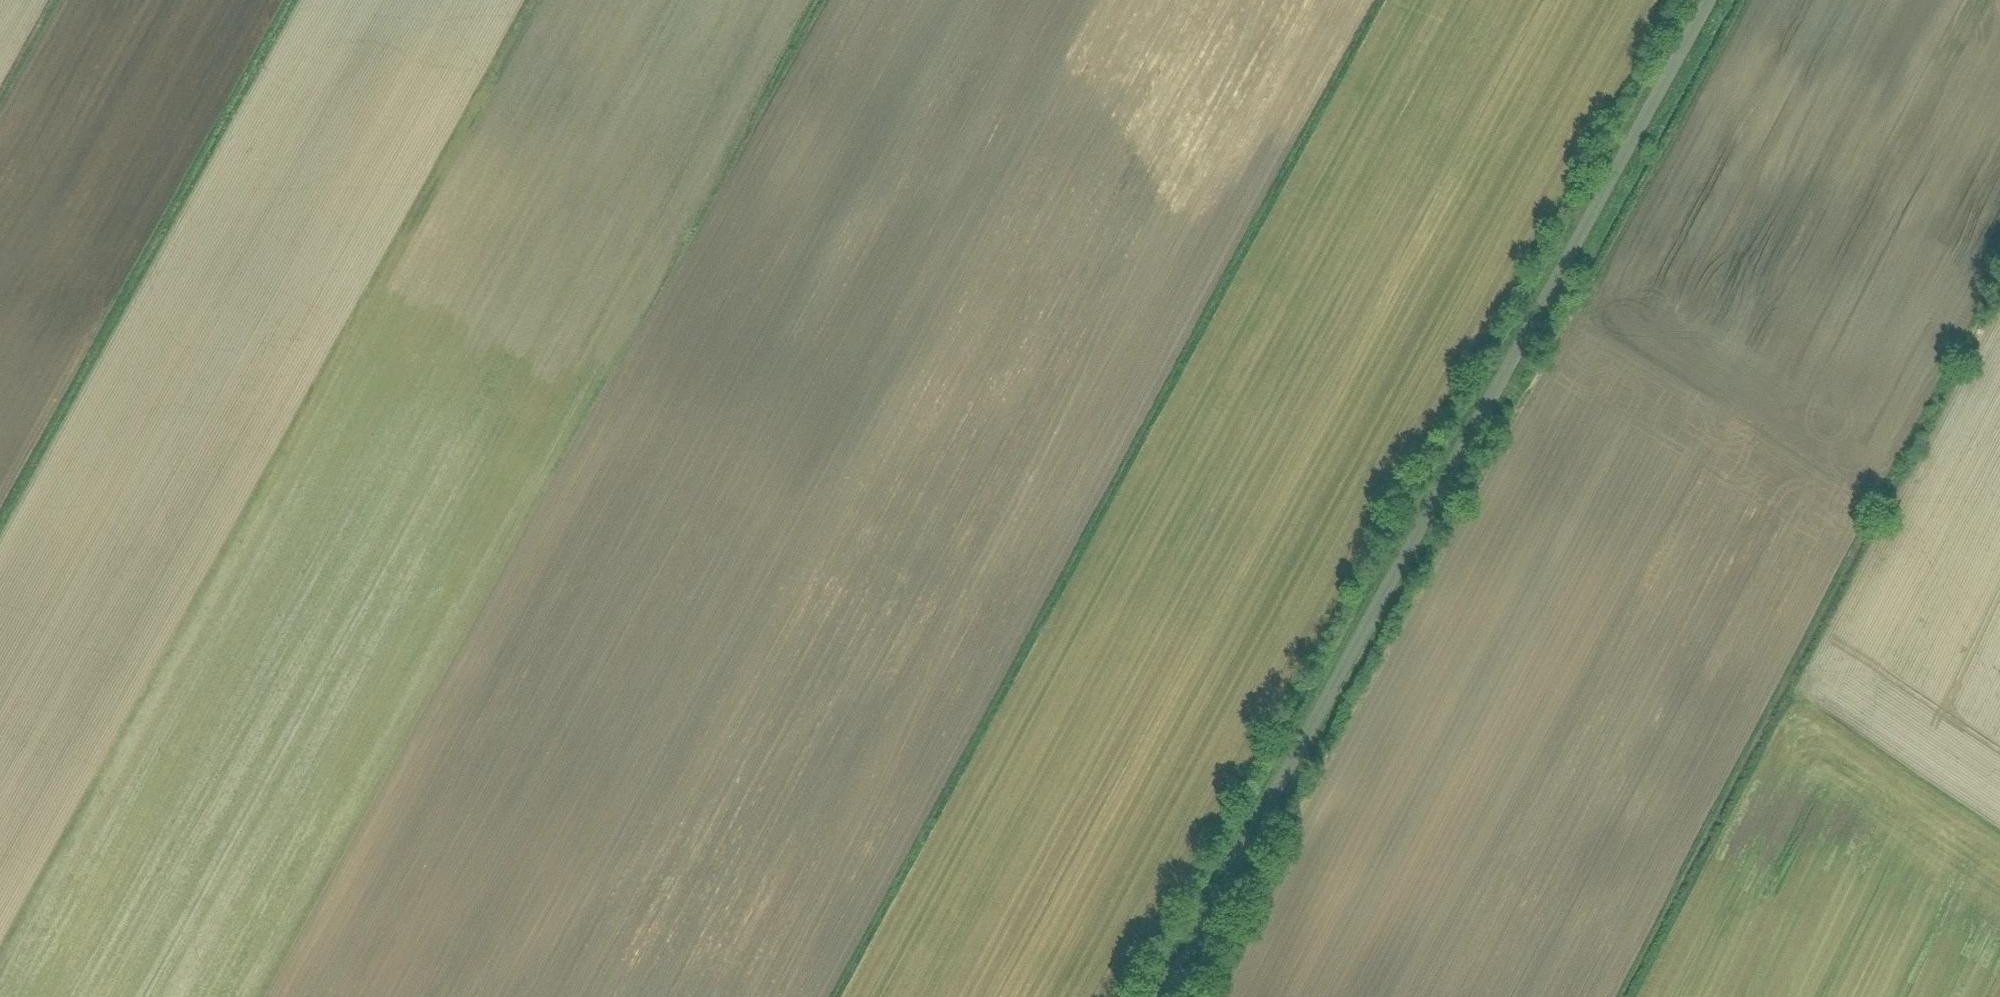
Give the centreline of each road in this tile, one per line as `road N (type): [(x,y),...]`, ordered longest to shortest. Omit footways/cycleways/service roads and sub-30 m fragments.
road 1 (unclassified): [(1704,0),(1166,996)]

